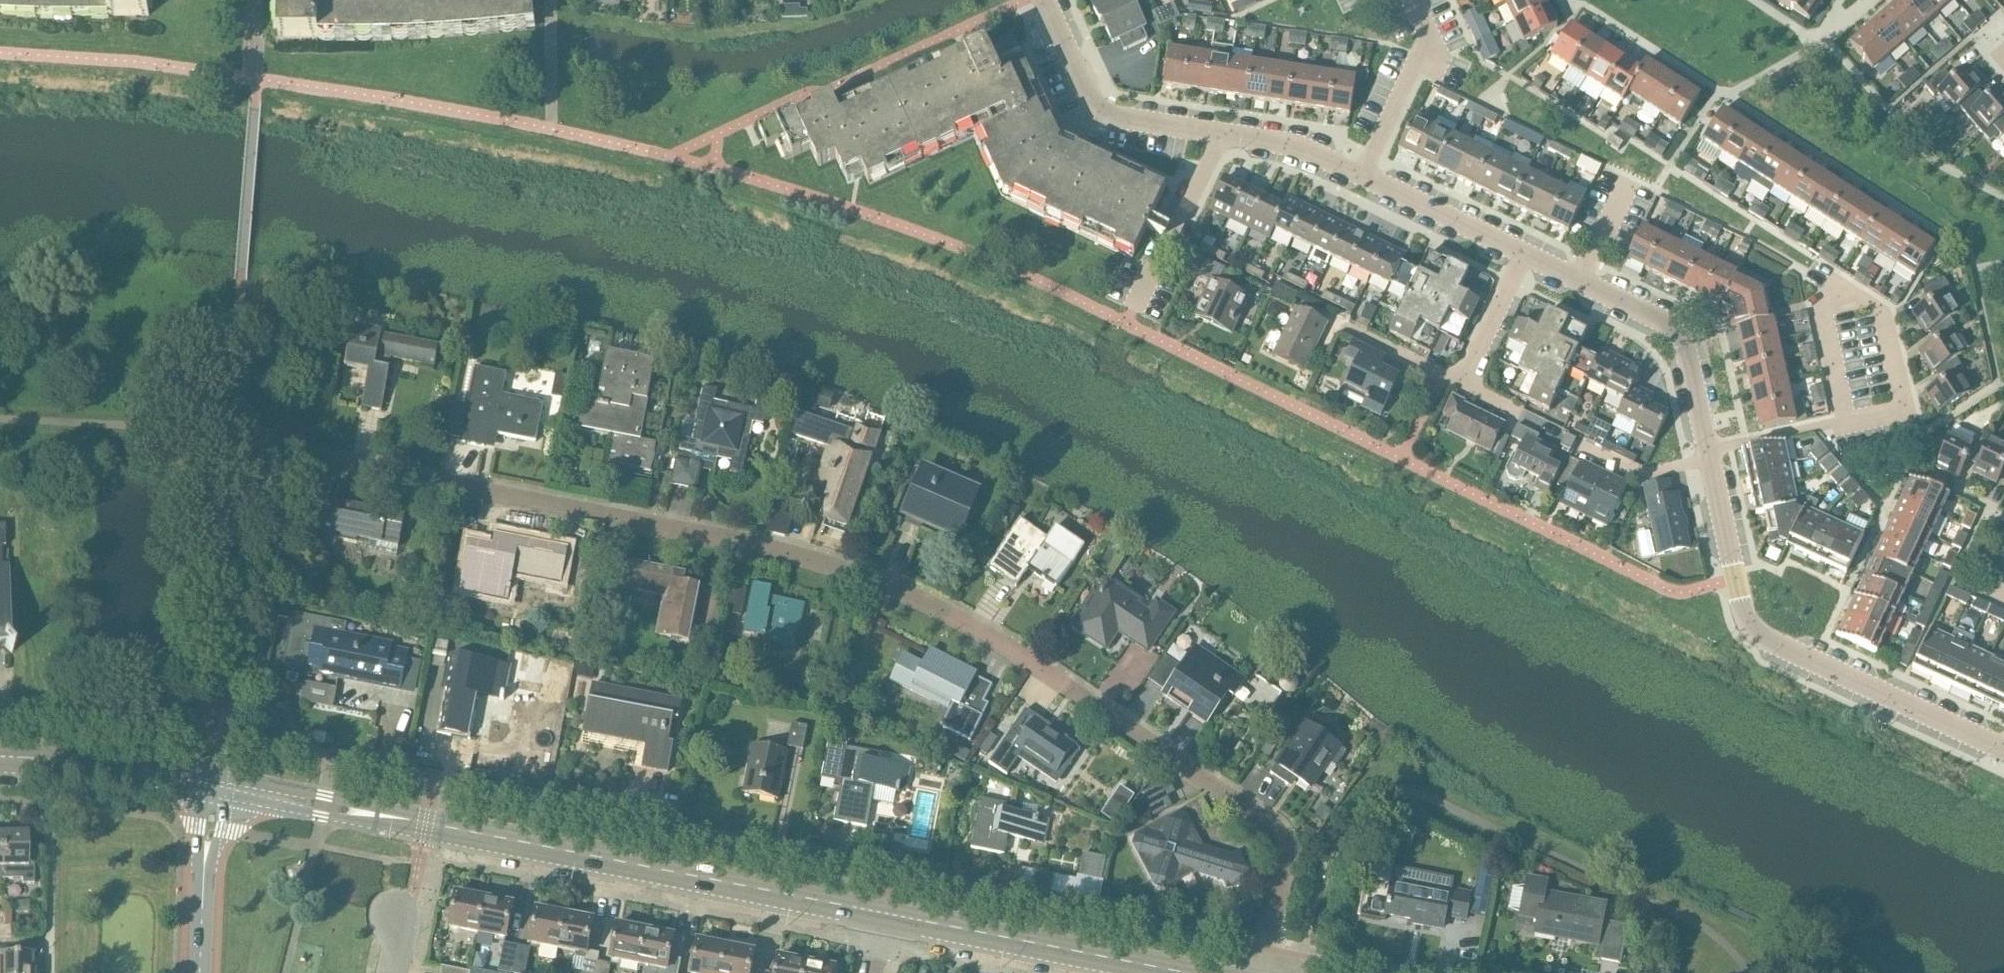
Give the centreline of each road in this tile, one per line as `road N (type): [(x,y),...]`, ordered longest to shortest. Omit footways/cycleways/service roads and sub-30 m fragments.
road 1 (residential): [(220,785),(238,504),(266,465),(313,457),(770,549),(867,577),(956,617),(1278,831),(1284,848),(1262,972)]
road 2 (residential): [(2003,752),(1758,633),(1743,611),(1676,336),(1579,281)]
road 3 (secondary): [(883,914),(220,785)]
road 4 (secondary): [(1187,972),(883,914)]
road 5 (residential): [(1223,140),(1139,129),(1101,115),(1041,0)]
road 6 (tertiary): [(0,757),(220,785)]
road 7 (residential): [(1134,307),(1223,140)]
road 8 (secondary): [(200,972),(220,785)]
road 9 (residential): [(1524,256),(1363,179)]
road 10 (residential): [(1363,179),(1287,149),(1223,140)]
road 11 (residential): [(1463,383),(1524,256)]
road 12 (residential): [(1579,281),(1627,186),(1601,173)]
road 13 (residential): [(1463,383),(1348,326)]

